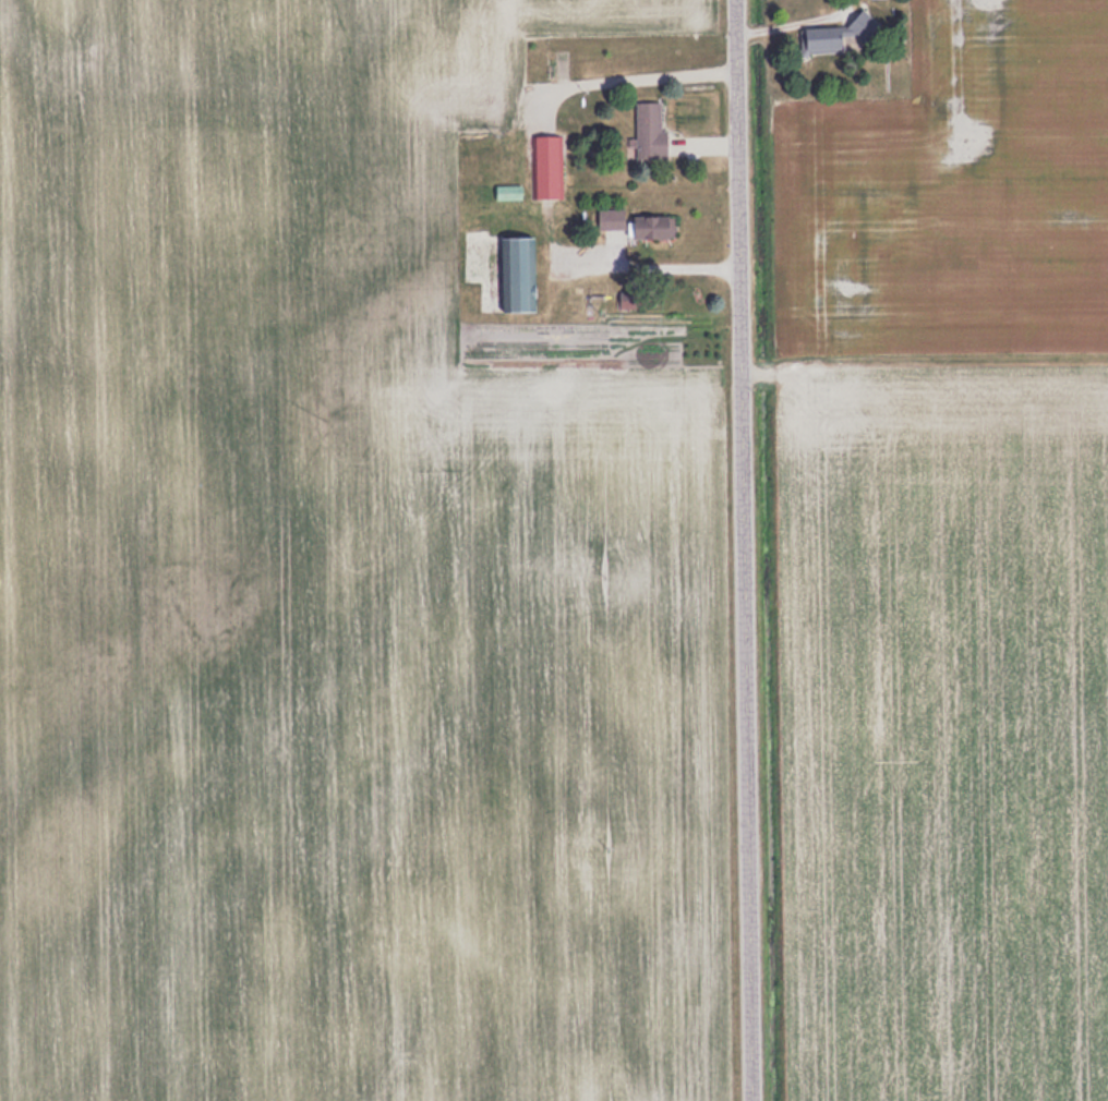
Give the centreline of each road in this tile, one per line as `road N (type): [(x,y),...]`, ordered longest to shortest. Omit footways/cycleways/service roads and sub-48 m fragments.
road 1 (tertiary): [(753,1100),(736,0)]

